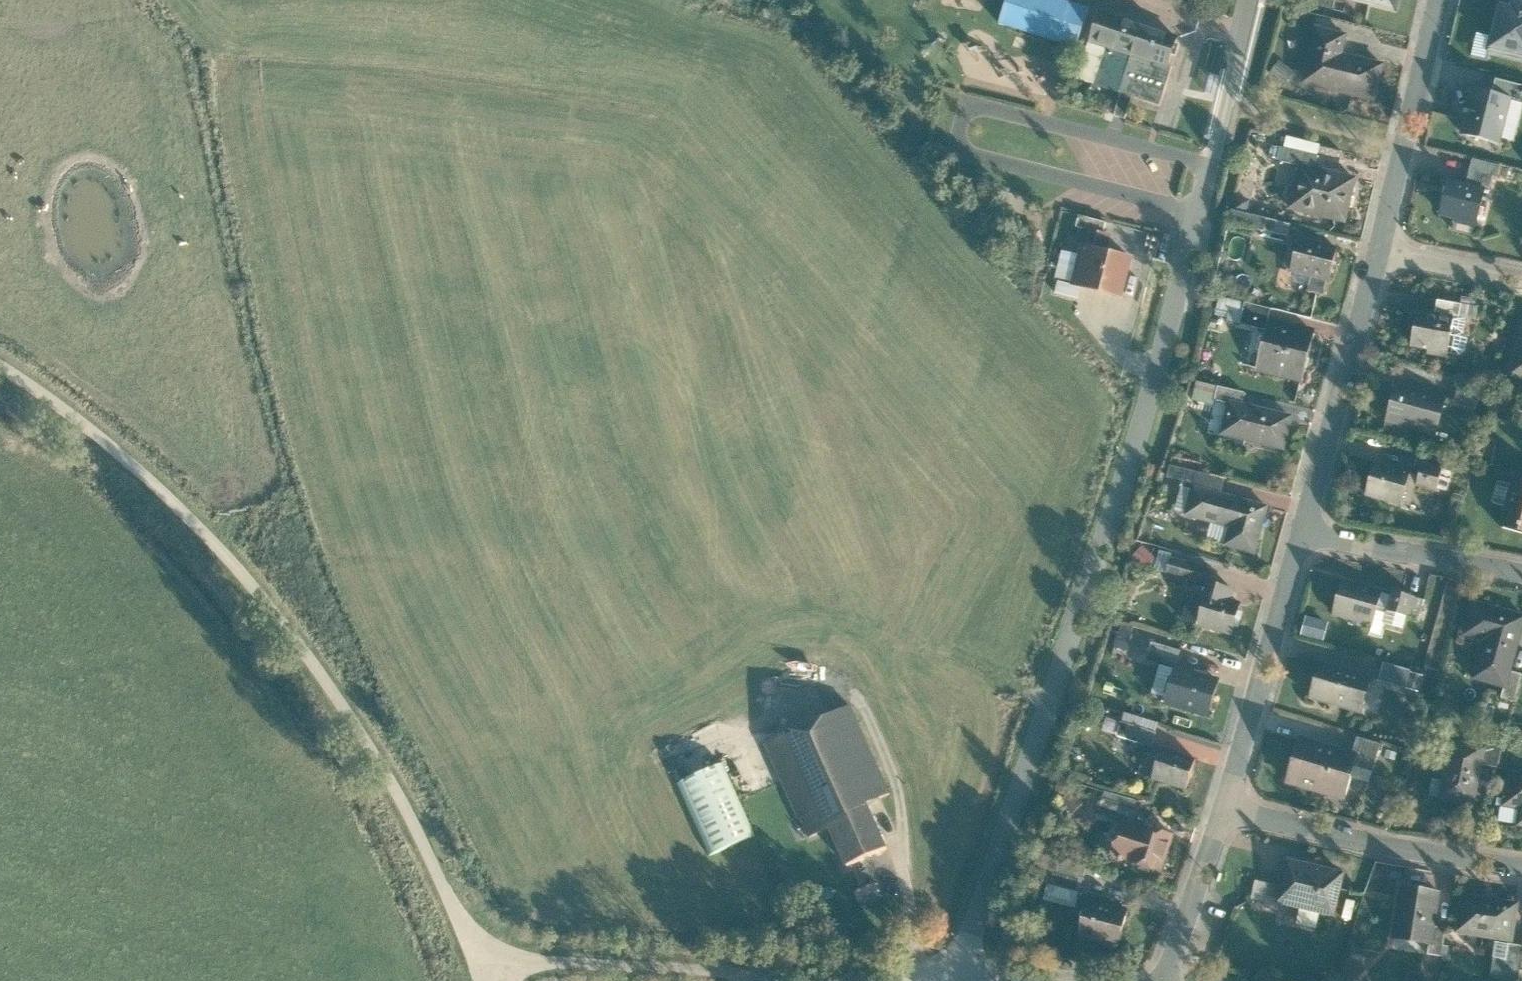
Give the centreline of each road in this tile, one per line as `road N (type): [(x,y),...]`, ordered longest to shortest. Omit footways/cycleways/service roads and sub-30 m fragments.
road 1 (residential): [(959,980),(1174,328),(1252,0)]
road 2 (unclassified): [(0,369),(41,394),(216,546),(326,681),(459,912),(479,966)]
road 3 (residential): [(479,966),(871,980)]
road 4 (residential): [(1227,805),(1414,852),(1521,867)]
road 5 (residential): [(1303,535),(1380,250)]
road 6 (residential): [(1227,805),(1303,535)]
road 7 (residential): [(1380,250),(1444,0)]
road 8 (residential): [(1303,535),(1521,574)]
road 9 (residential): [(1167,980),(1227,805)]
road 10 (residential): [(1380,250),(1521,279)]

